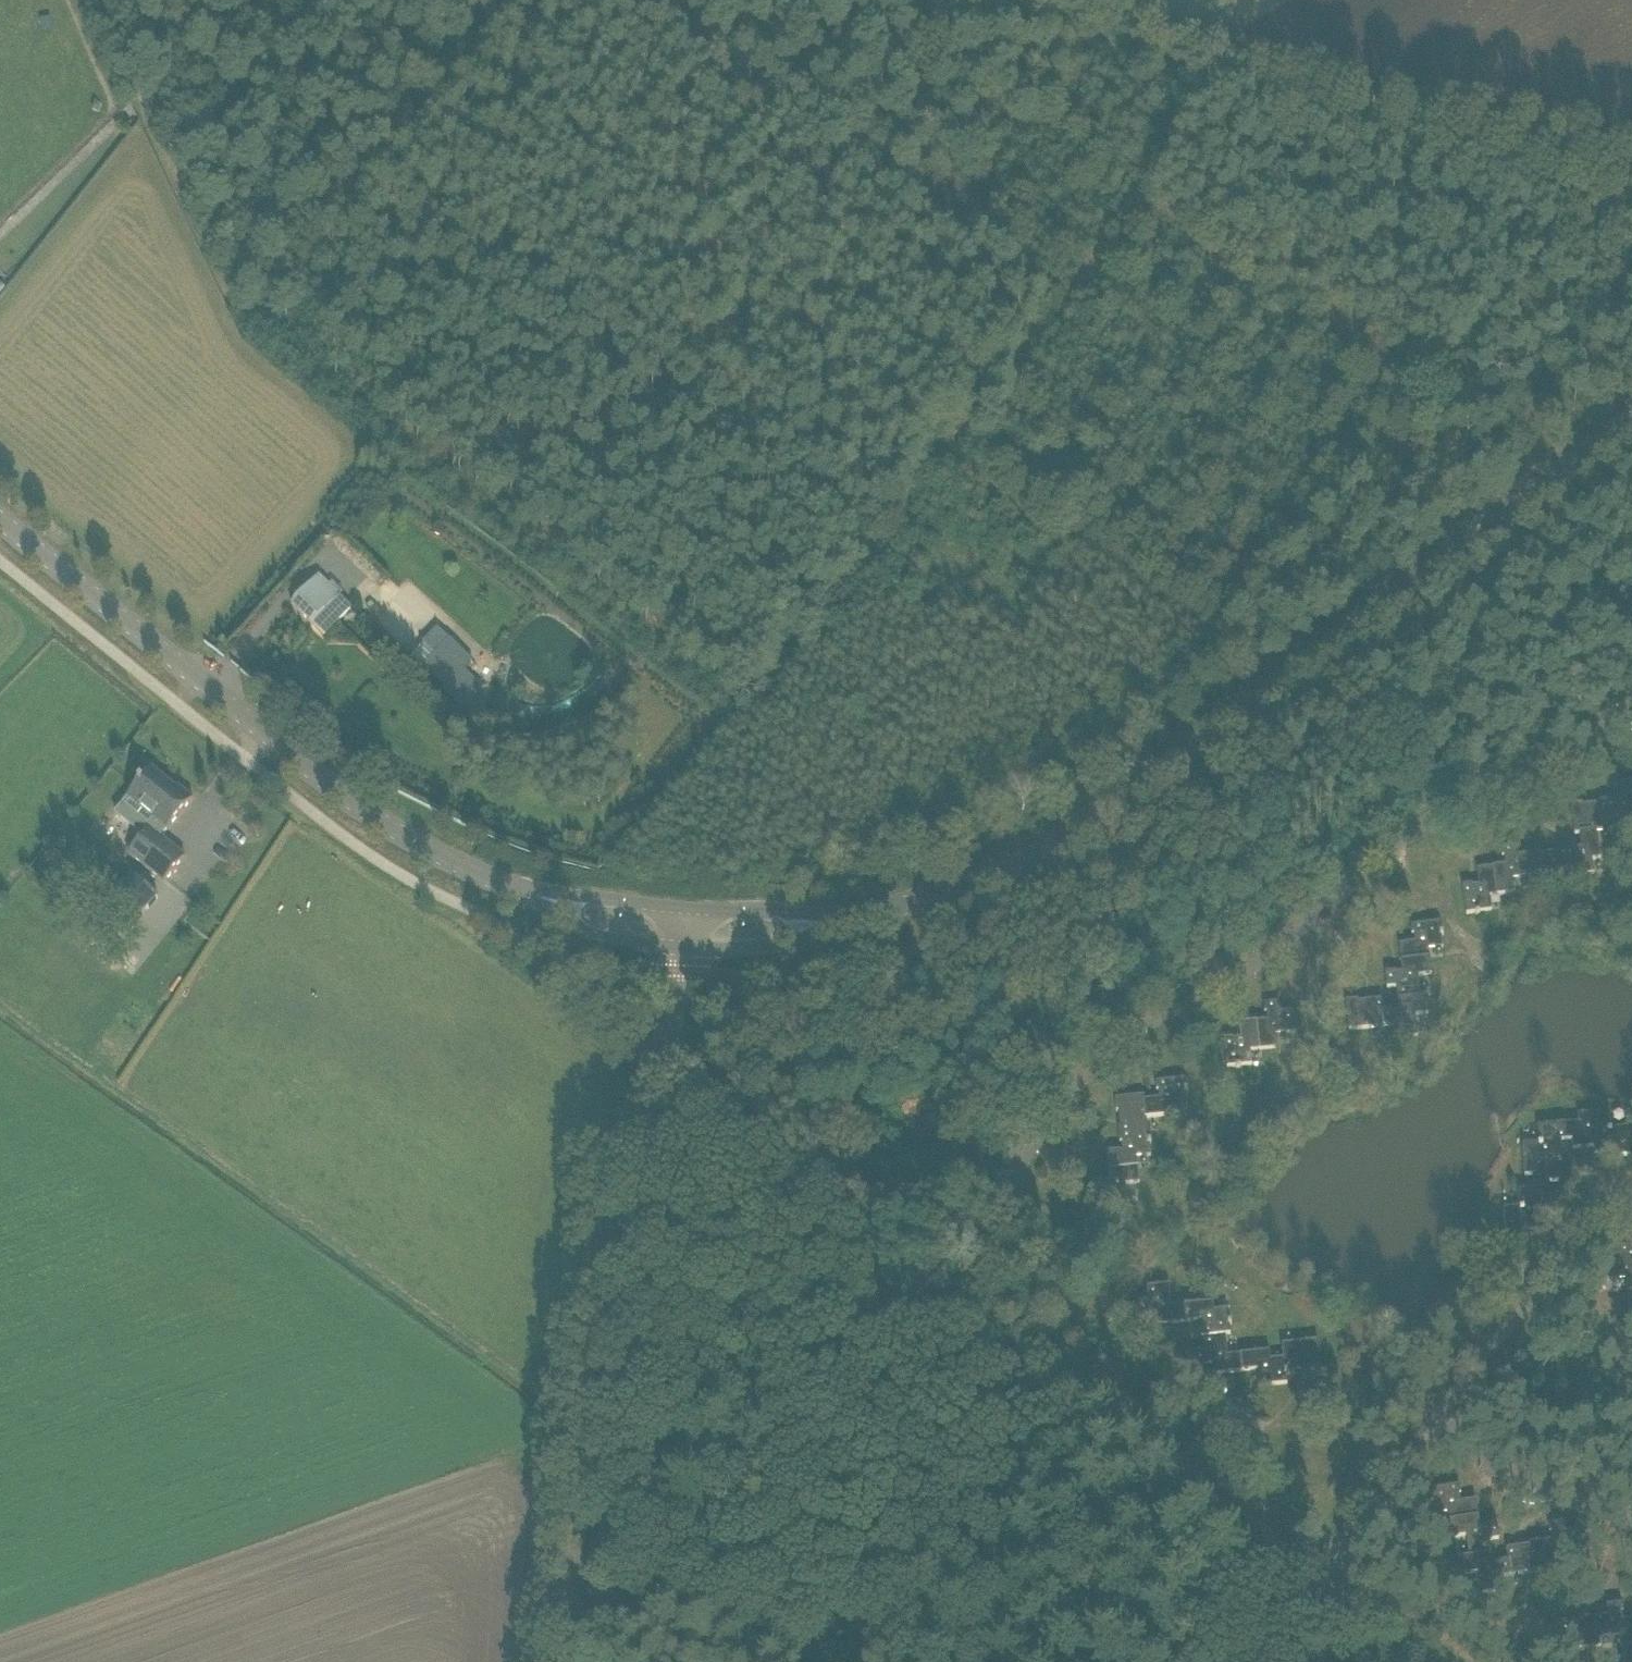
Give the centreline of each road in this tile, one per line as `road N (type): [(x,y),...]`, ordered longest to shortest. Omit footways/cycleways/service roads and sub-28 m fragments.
road 1 (tertiary): [(843,920),(995,872),(1108,811),(1631,418)]
road 2 (unclassified): [(567,1661),(608,1194),(621,1138),(664,1049),(682,971)]
road 3 (tertiary): [(531,894),(395,833),(327,788),(0,524)]
road 4 (track): [(1211,626),(1562,204)]
road 5 (track): [(1189,72),(1562,204)]
road 6 (track): [(986,0),(1189,72)]
road 7 (tertiary): [(531,894),(601,937),(685,948)]
road 8 (tertiary): [(685,948),(769,949),(843,920)]
road 9 (tertiary): [(690,908),(531,894)]
road 10 (tertiary): [(843,920),(690,908)]

